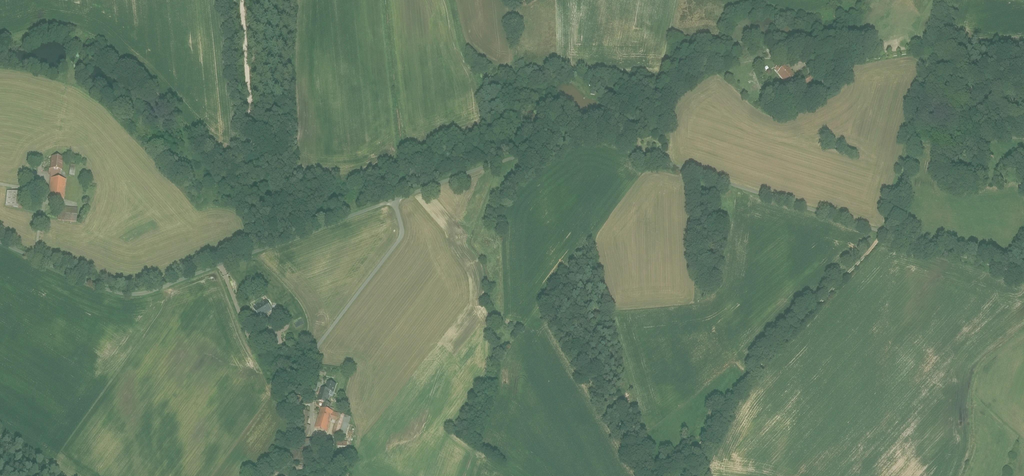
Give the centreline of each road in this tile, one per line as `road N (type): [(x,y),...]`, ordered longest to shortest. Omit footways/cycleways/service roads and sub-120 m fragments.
road 1 (unclassified): [(883,233),(585,138),(545,146),(250,255)]
road 2 (track): [(665,475),(717,433),(752,378),(883,233)]
road 3 (unclassified): [(250,255),(146,295),(117,295),(0,242)]
road 4 (unclassified): [(883,233),(953,0)]
road 5 (residential): [(250,255),(316,356),(314,417)]
road 6 (unclassified): [(1023,277),(883,233)]
road 7 (track): [(808,70),(939,50)]
road 8 (track): [(39,189),(44,162),(60,140),(69,71)]

